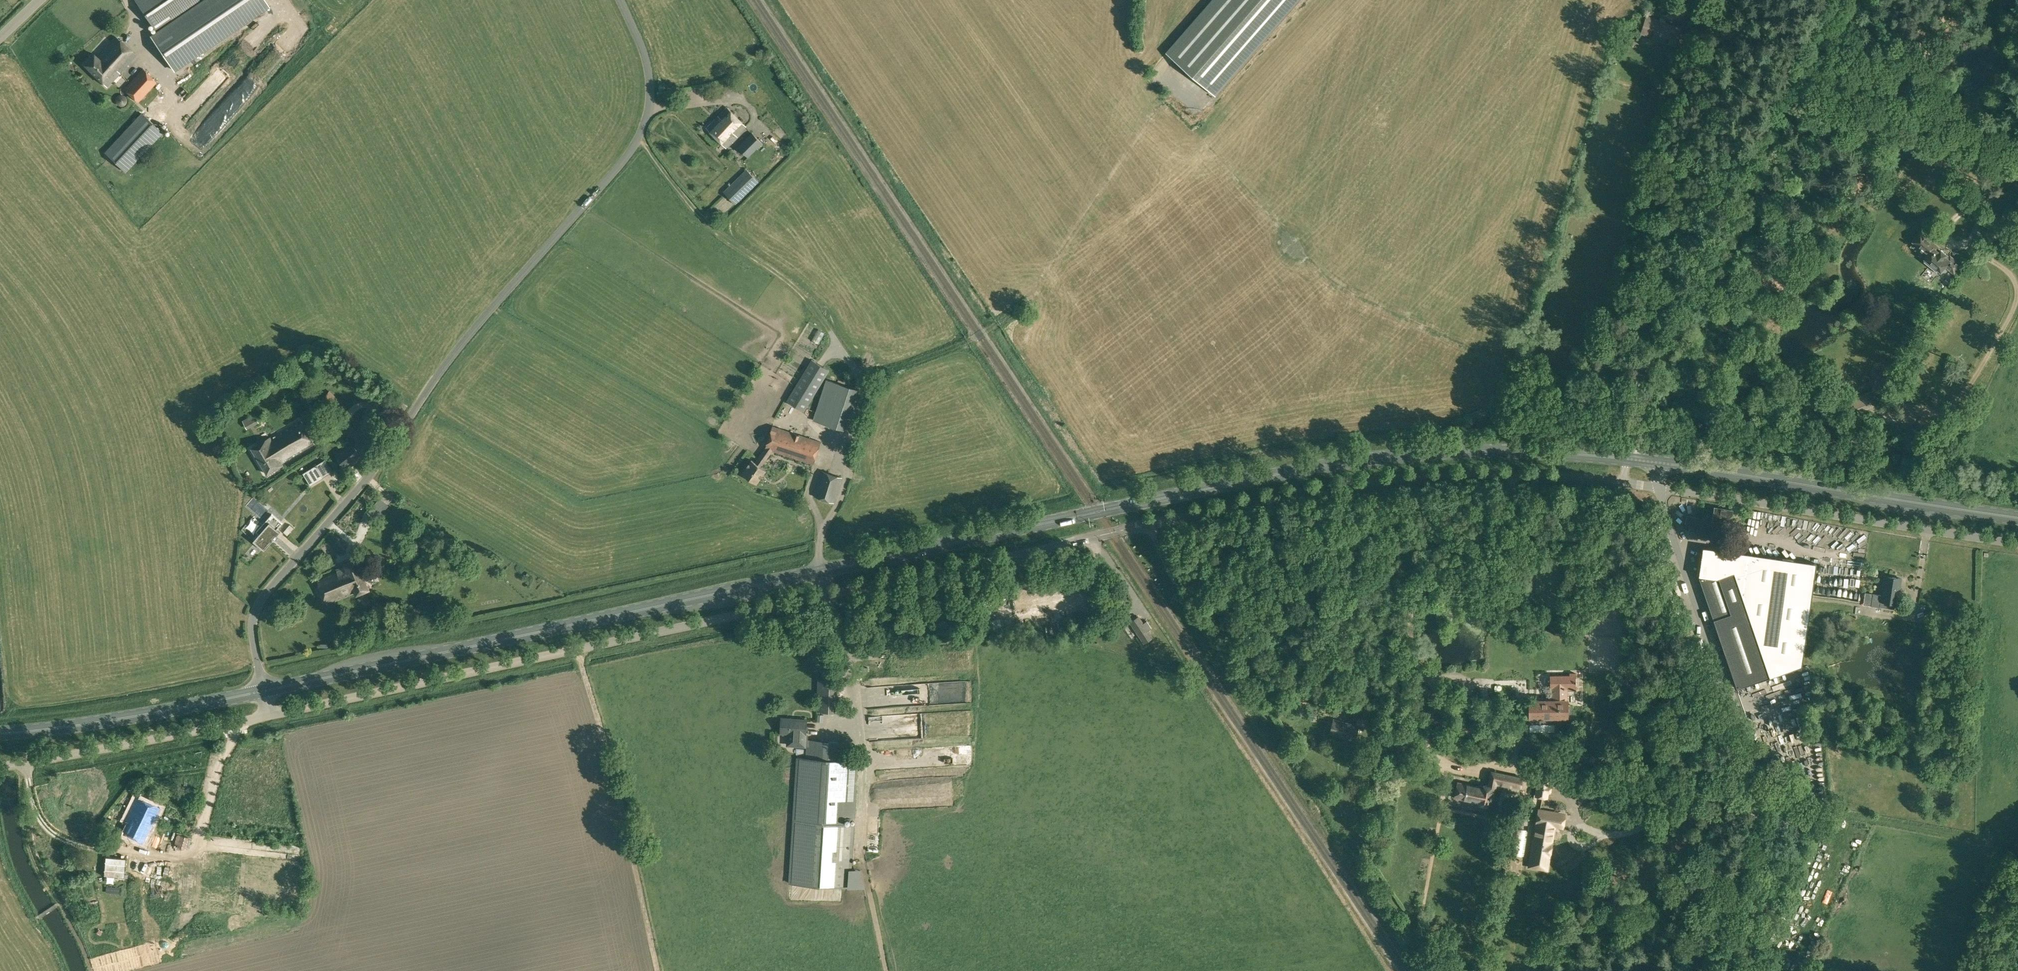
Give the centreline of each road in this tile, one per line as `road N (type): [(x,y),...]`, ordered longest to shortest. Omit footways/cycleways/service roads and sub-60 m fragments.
road 1 (primary): [(818,567),(1349,463),(1503,452),(1662,464)]
road 2 (unclassified): [(264,693),(253,637),(258,606),(381,463),(457,351),(634,148),(650,88),(619,0)]
road 3 (unclassified): [(1759,792),(1254,670),(1163,562),(1147,524)]
road 4 (unclassified): [(270,717),(827,597)]
road 5 (primary): [(818,567),(264,693)]
road 6 (unclassified): [(1147,524),(1451,474),(1658,487)]
road 7 (track): [(1627,460),(1643,406),(1735,259),(1847,0)]
road 8 (unclassified): [(2017,545),(1658,487)]
road 9 (primary): [(1662,464),(2017,518)]
road 10 (track): [(580,651),(658,970)]
road 11 (unclassified): [(827,597),(1147,524)]
road 12 (unclassified): [(1759,792),(1658,487)]
road 13 (unclassified): [(0,768),(270,717)]
road 14 (primary): [(264,693),(0,735)]
road 15 (track): [(861,378),(968,341),(1030,301)]
road 16 (track): [(1759,792),(1704,970)]
road 17 (track): [(861,851),(886,970)]

